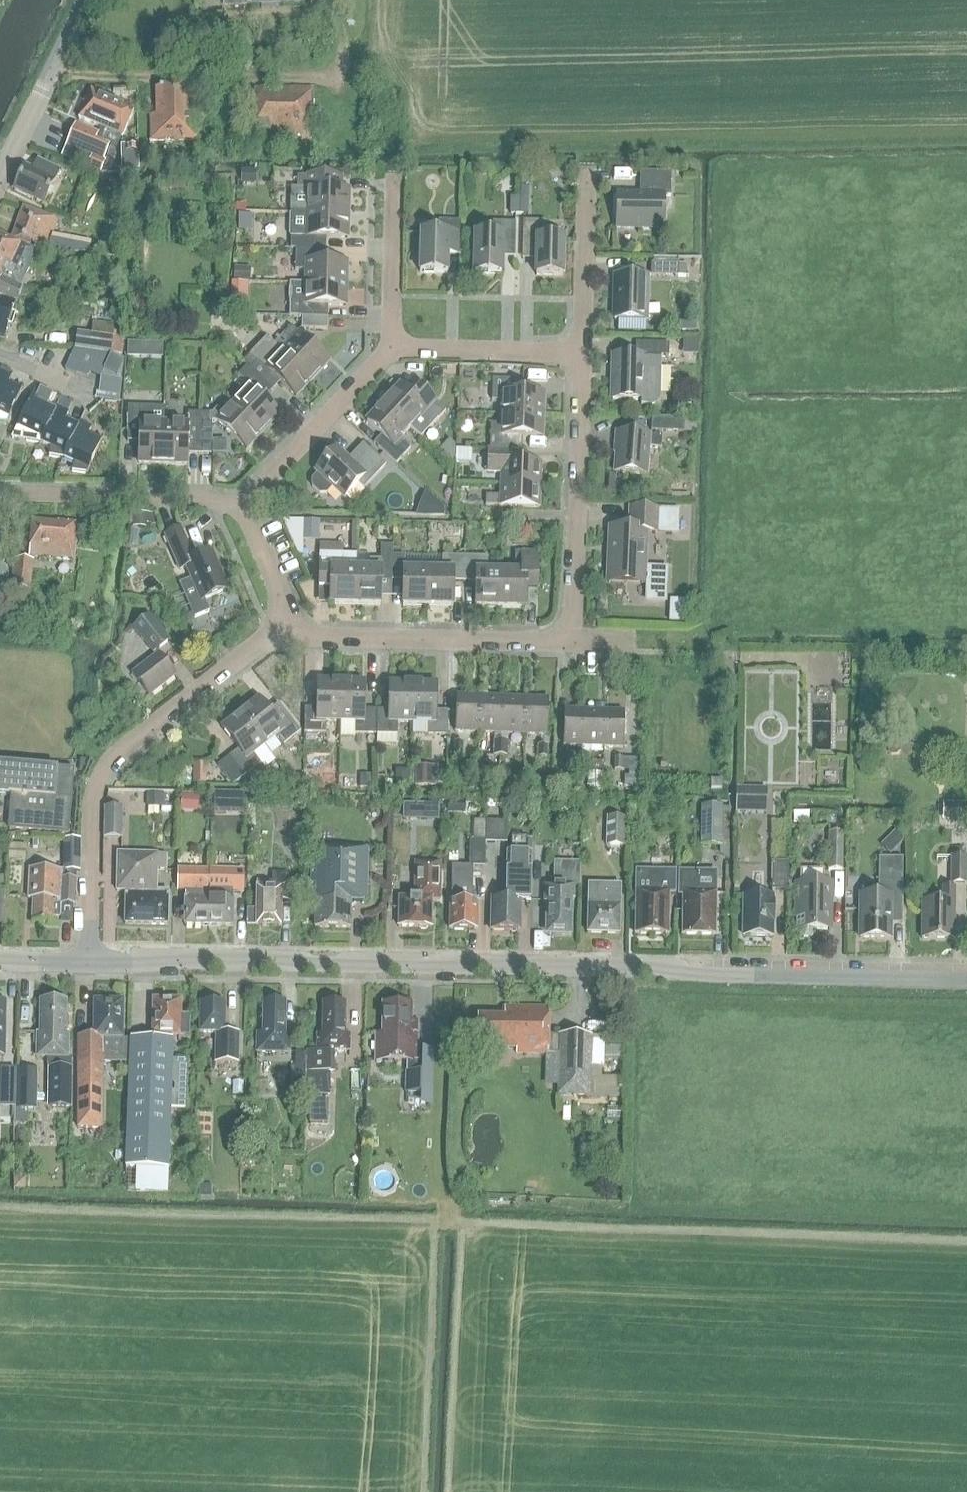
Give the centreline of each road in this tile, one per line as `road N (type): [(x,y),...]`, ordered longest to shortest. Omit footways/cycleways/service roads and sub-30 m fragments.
road 1 (tertiary): [(966,981),(90,965)]
road 2 (residential): [(90,965),(90,794),(114,752),(284,625)]
road 3 (residential): [(570,642),(580,352)]
road 4 (residential): [(570,642),(306,636),(284,625)]
road 5 (residential): [(243,507),(0,495)]
road 6 (residential): [(243,507),(392,348)]
road 7 (residential): [(0,177),(84,0)]
road 8 (residential): [(580,352),(392,348)]
road 9 (residential): [(580,352),(585,170)]
road 10 (residential): [(392,348),(392,178)]
road 11 (residential): [(284,625),(243,507)]

